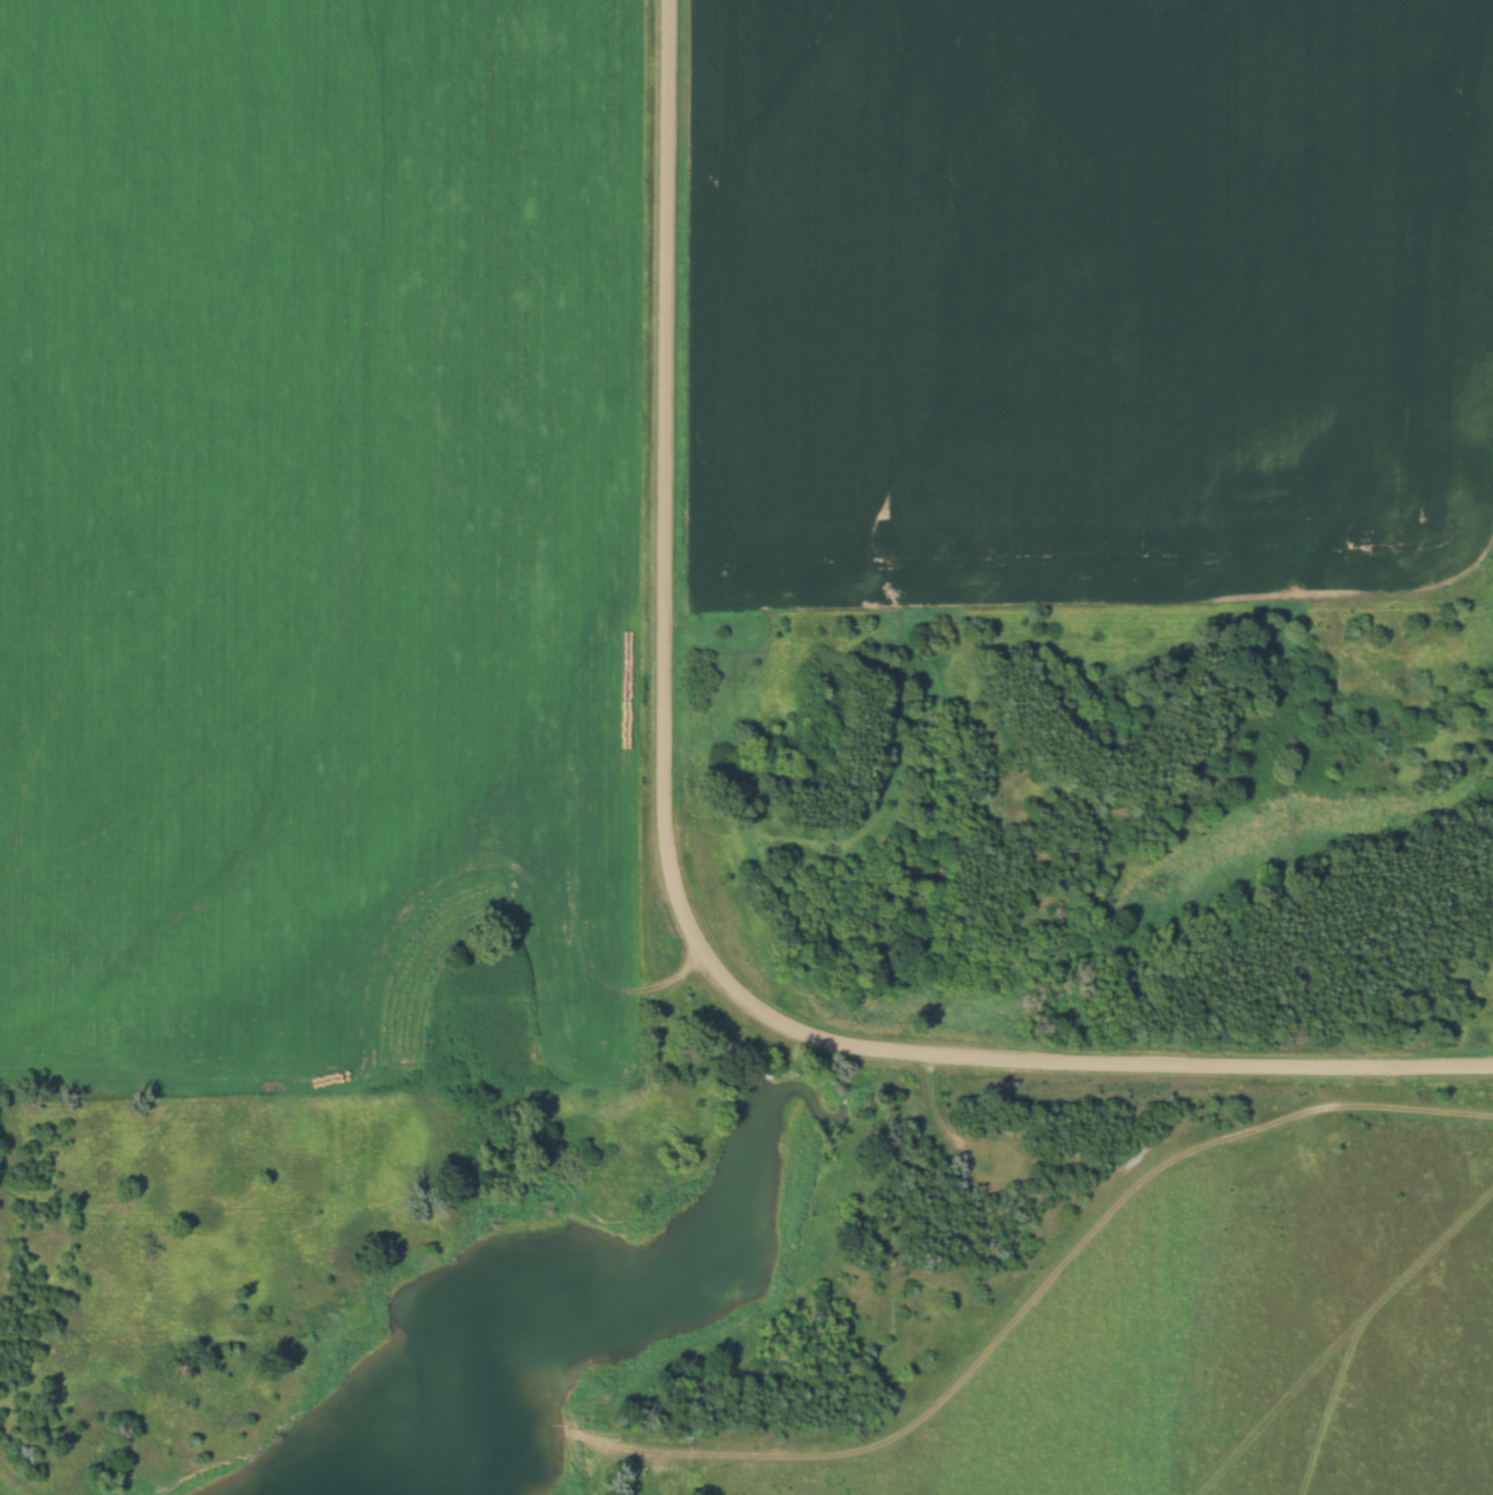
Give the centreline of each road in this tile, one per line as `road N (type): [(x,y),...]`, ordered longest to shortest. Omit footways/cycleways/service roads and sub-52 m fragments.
road 1 (residential): [(670,0),(665,801),(682,920),(715,988),(782,1034),(895,1058),(1247,1075),(1492,1076)]

